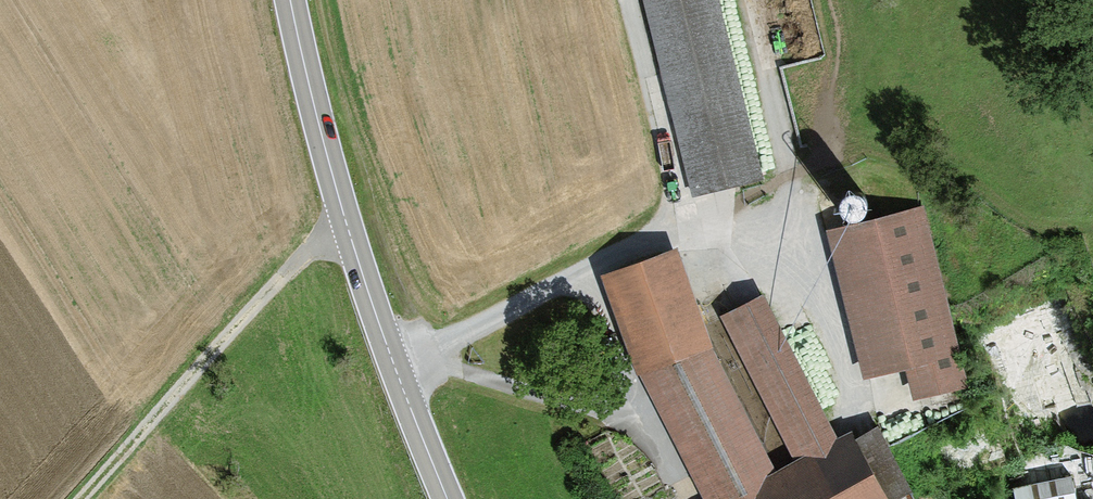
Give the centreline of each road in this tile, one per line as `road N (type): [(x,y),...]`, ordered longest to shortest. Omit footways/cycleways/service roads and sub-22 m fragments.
road 1 (secondary): [(290,0),(349,228),(449,498)]
road 2 (track): [(82,498),(302,251),(349,228)]

